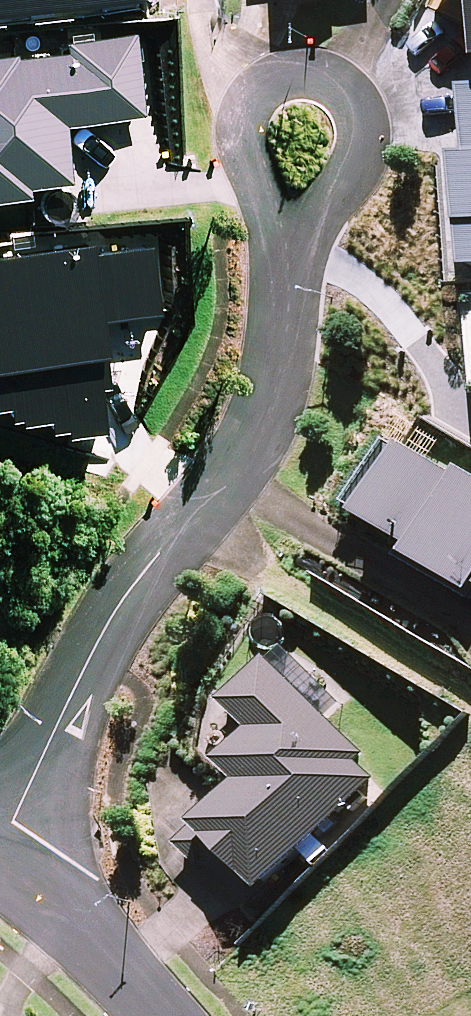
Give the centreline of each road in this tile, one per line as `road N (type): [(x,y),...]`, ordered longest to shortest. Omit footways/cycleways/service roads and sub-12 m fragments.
road 1 (residential): [(302,260),(259,432),(114,608),(8,822),(1,867)]
road 2 (residential): [(302,260),(256,200),(244,138),(247,106),(267,83),(293,75),(340,89),(357,122),(348,168),(308,231)]
road 3 (residential): [(1,867),(157,1015)]

